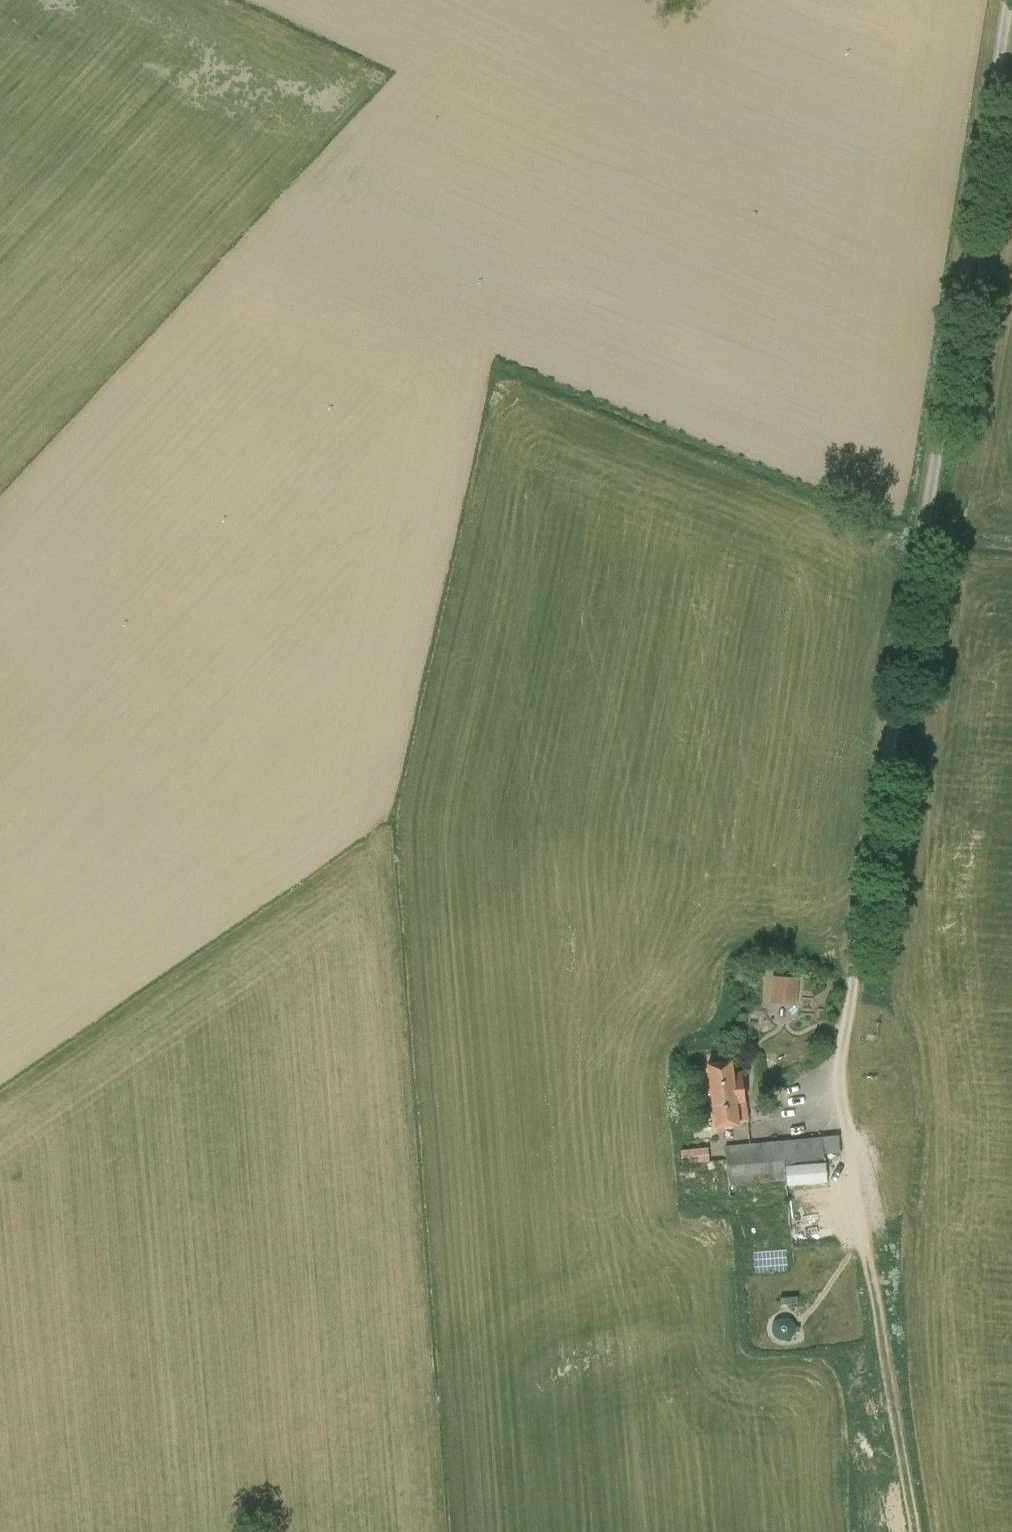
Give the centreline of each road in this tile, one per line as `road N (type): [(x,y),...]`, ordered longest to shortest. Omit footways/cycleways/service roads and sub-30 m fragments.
road 1 (unclassified): [(838,1046),(1011,0)]

